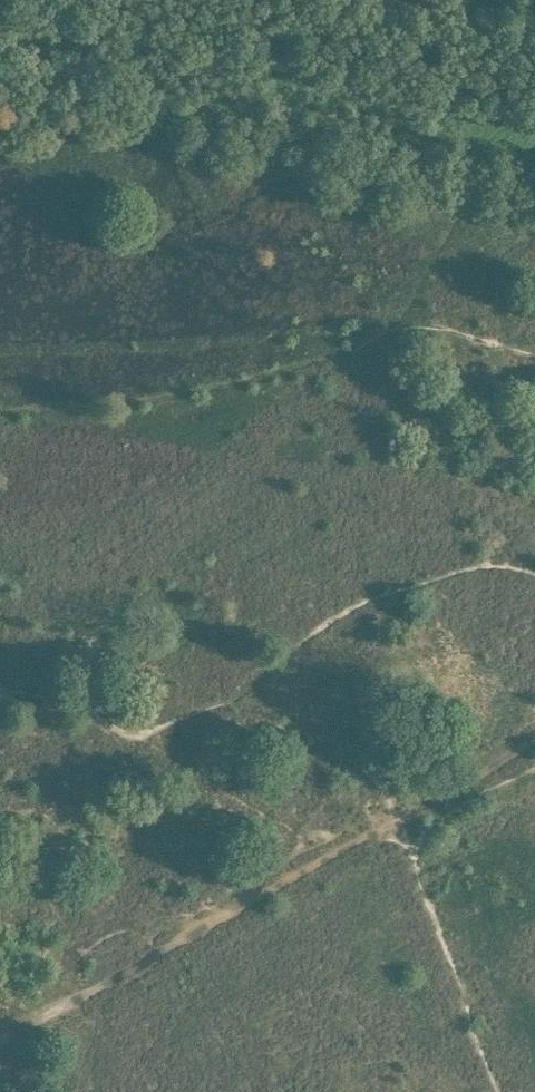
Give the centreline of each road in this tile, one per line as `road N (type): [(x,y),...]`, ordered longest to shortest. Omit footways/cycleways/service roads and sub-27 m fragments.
road 1 (unclassified): [(534,128),(0,18)]

